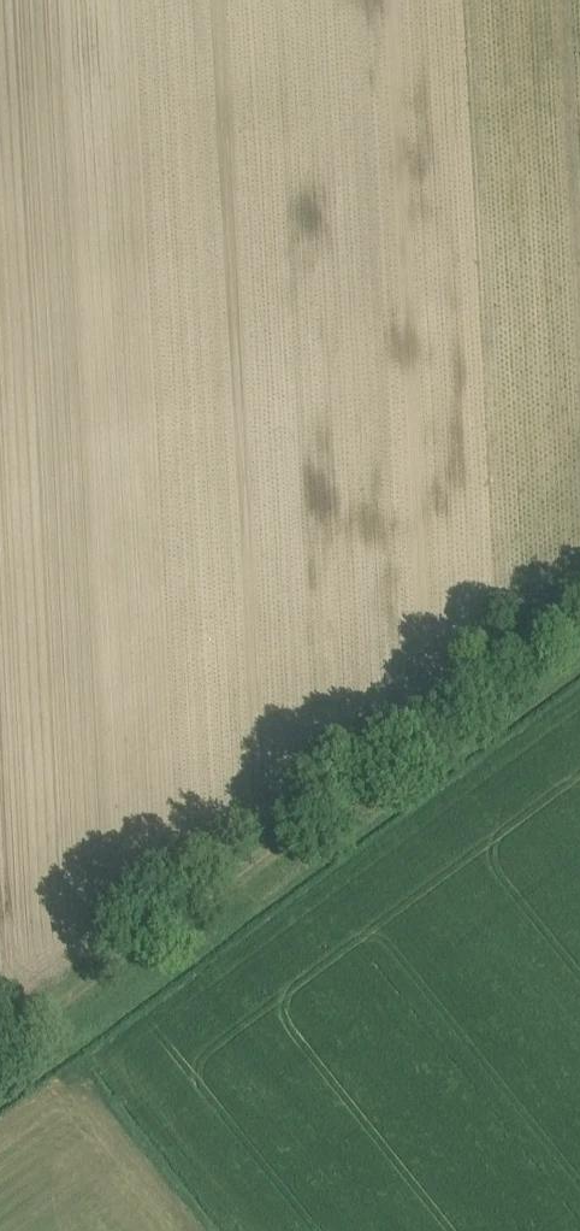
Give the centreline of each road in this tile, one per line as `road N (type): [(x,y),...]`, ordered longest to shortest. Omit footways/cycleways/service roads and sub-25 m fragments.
road 1 (track): [(579,612),(0,1047)]

